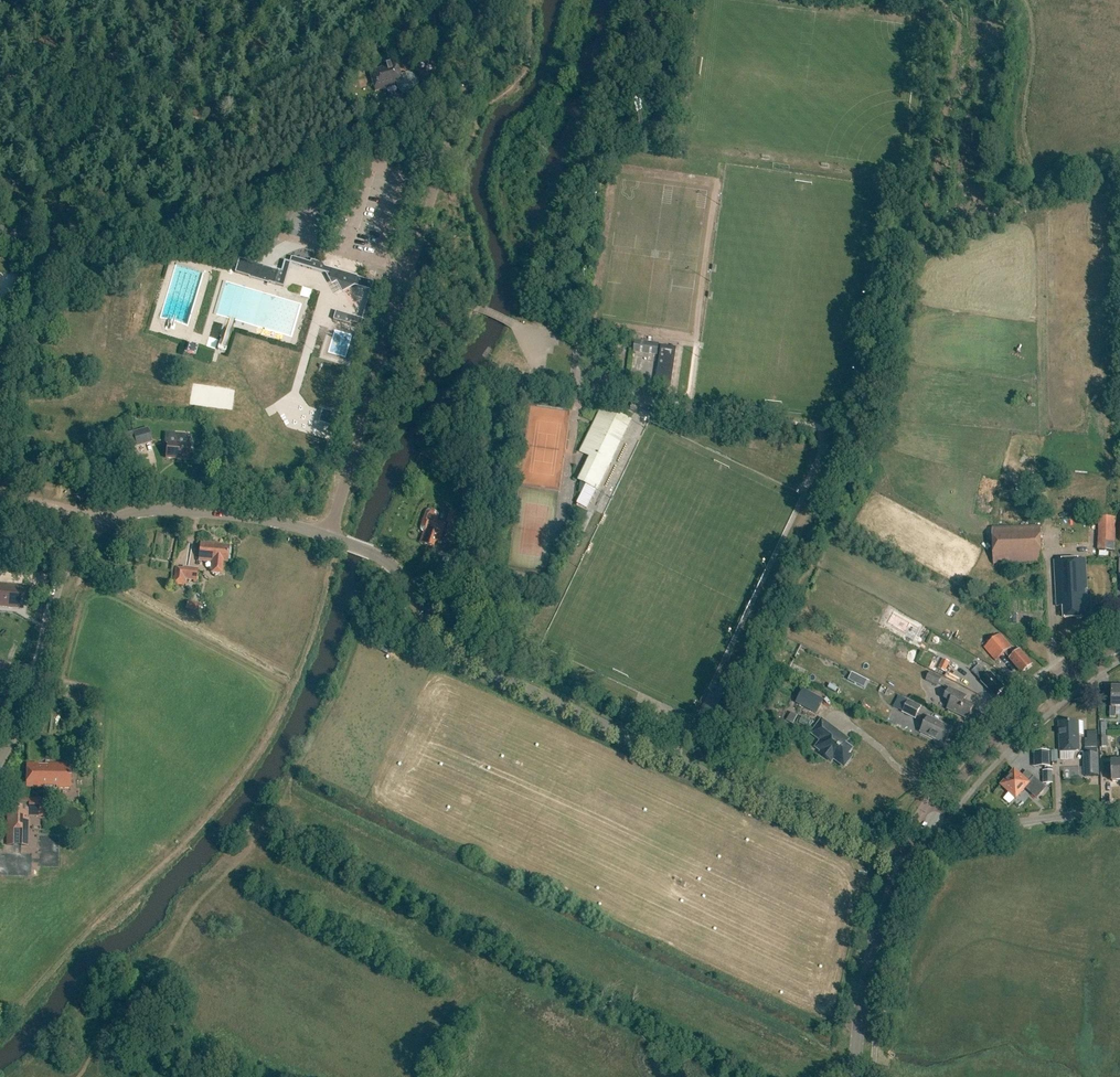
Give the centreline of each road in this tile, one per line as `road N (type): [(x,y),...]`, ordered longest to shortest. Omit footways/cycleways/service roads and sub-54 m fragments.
road 1 (unclassified): [(904,867),(487,671),(395,566),(345,542)]
road 2 (unclassified): [(330,536),(466,80),(480,0)]
road 3 (unclassified): [(0,757),(34,679),(60,575),(97,525),(167,507),(330,536)]
road 4 (secondary): [(930,819),(994,740),(1119,641)]
road 5 (track): [(0,84),(95,85),(205,113),(228,111)]
road 6 (secondary): [(854,1076),(860,1004),(904,867)]
road 7 (residential): [(941,826),(1119,810)]

